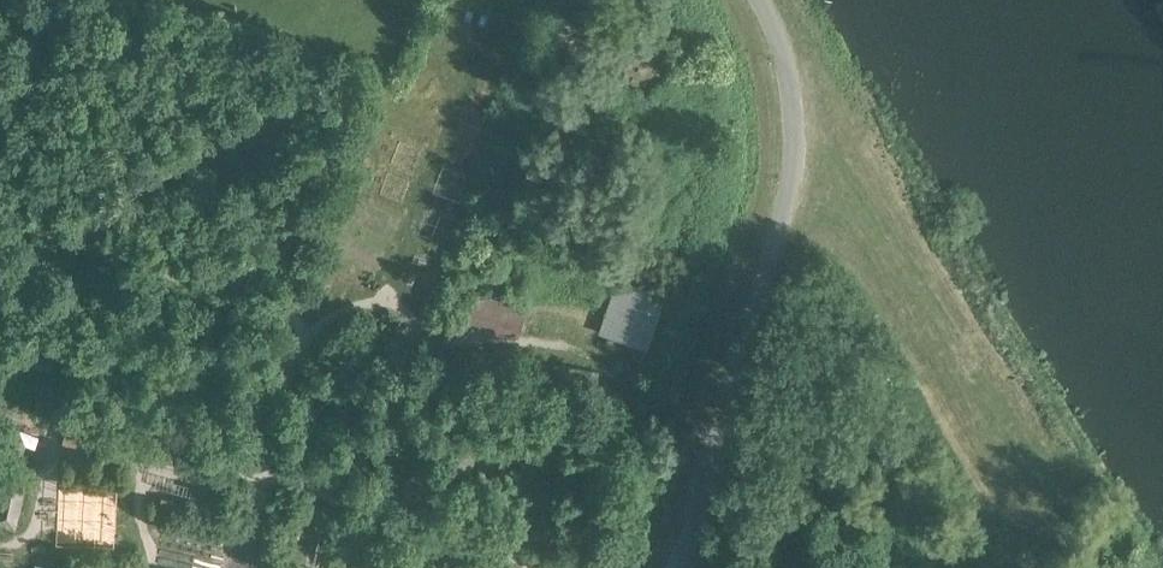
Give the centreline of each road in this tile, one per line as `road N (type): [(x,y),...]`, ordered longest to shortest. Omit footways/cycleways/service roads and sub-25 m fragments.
road 1 (unclassified): [(686,567),(799,161),(793,90),(758,0)]

